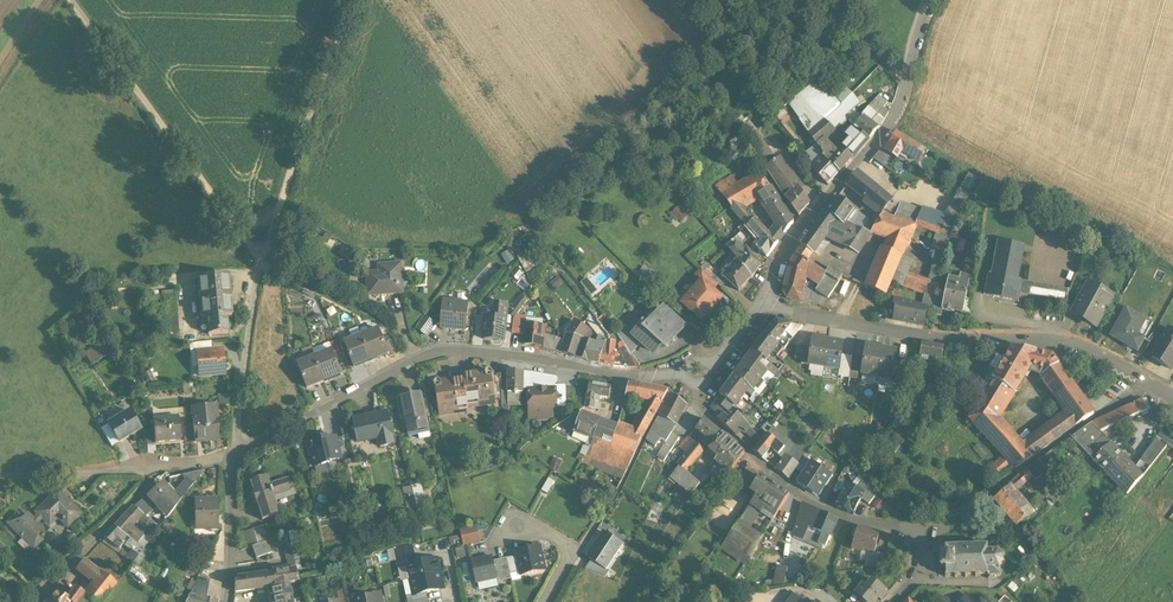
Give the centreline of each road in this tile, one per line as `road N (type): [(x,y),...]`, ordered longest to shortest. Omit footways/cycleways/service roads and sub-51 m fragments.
road 1 (residential): [(1172,395),(1056,338),(942,338),(763,303)]
road 2 (residential): [(235,449),(432,354),(513,355),(626,376)]
road 3 (residential): [(928,0),(897,110),(781,255),(763,303)]
road 4 (track): [(261,260),(69,0)]
road 5 (track): [(261,260),(353,0)]
road 6 (residential): [(235,449),(247,315),(261,260)]
road 7 (residential): [(225,601),(232,459)]
road 8 (residential): [(545,601),(575,550),(539,527),(502,534)]

